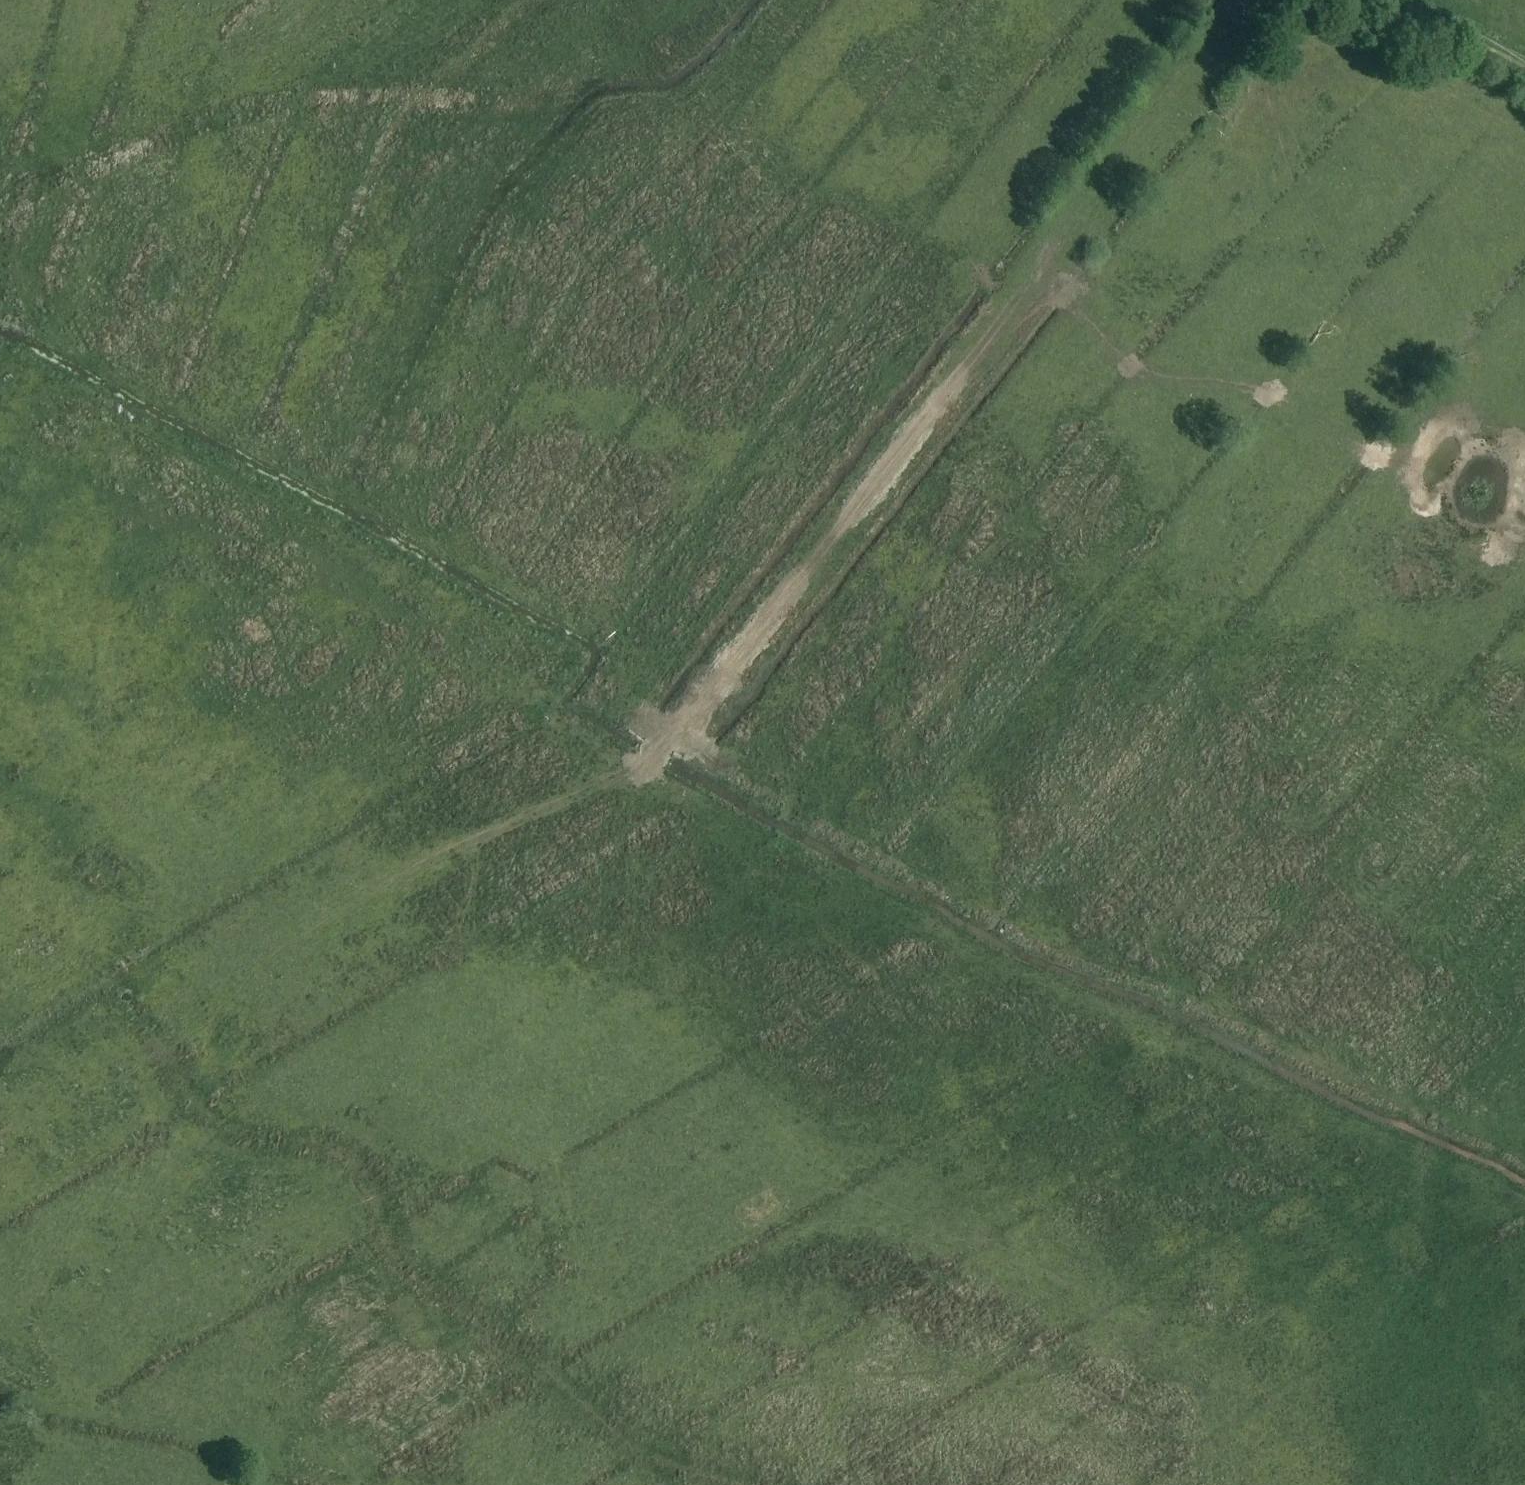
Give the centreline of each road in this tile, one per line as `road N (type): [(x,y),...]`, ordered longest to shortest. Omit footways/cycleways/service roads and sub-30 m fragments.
road 1 (track): [(1385,0),(1524,64)]

